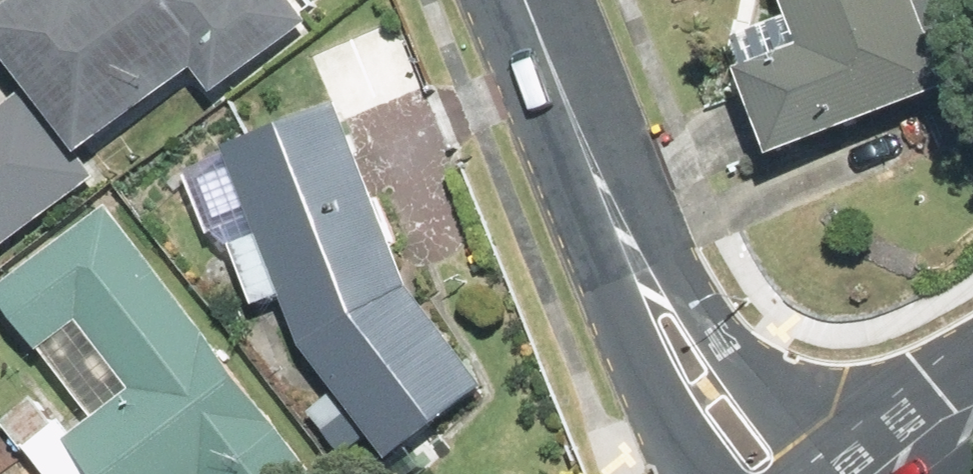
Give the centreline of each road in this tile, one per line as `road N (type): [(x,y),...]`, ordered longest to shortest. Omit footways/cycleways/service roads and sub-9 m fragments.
road 1 (residential): [(641,269),(526,0)]
road 2 (residential): [(641,269),(697,302),(838,473)]
road 3 (residential): [(694,473),(623,330),(641,269)]
road 4 (secondary): [(867,473),(972,395)]

